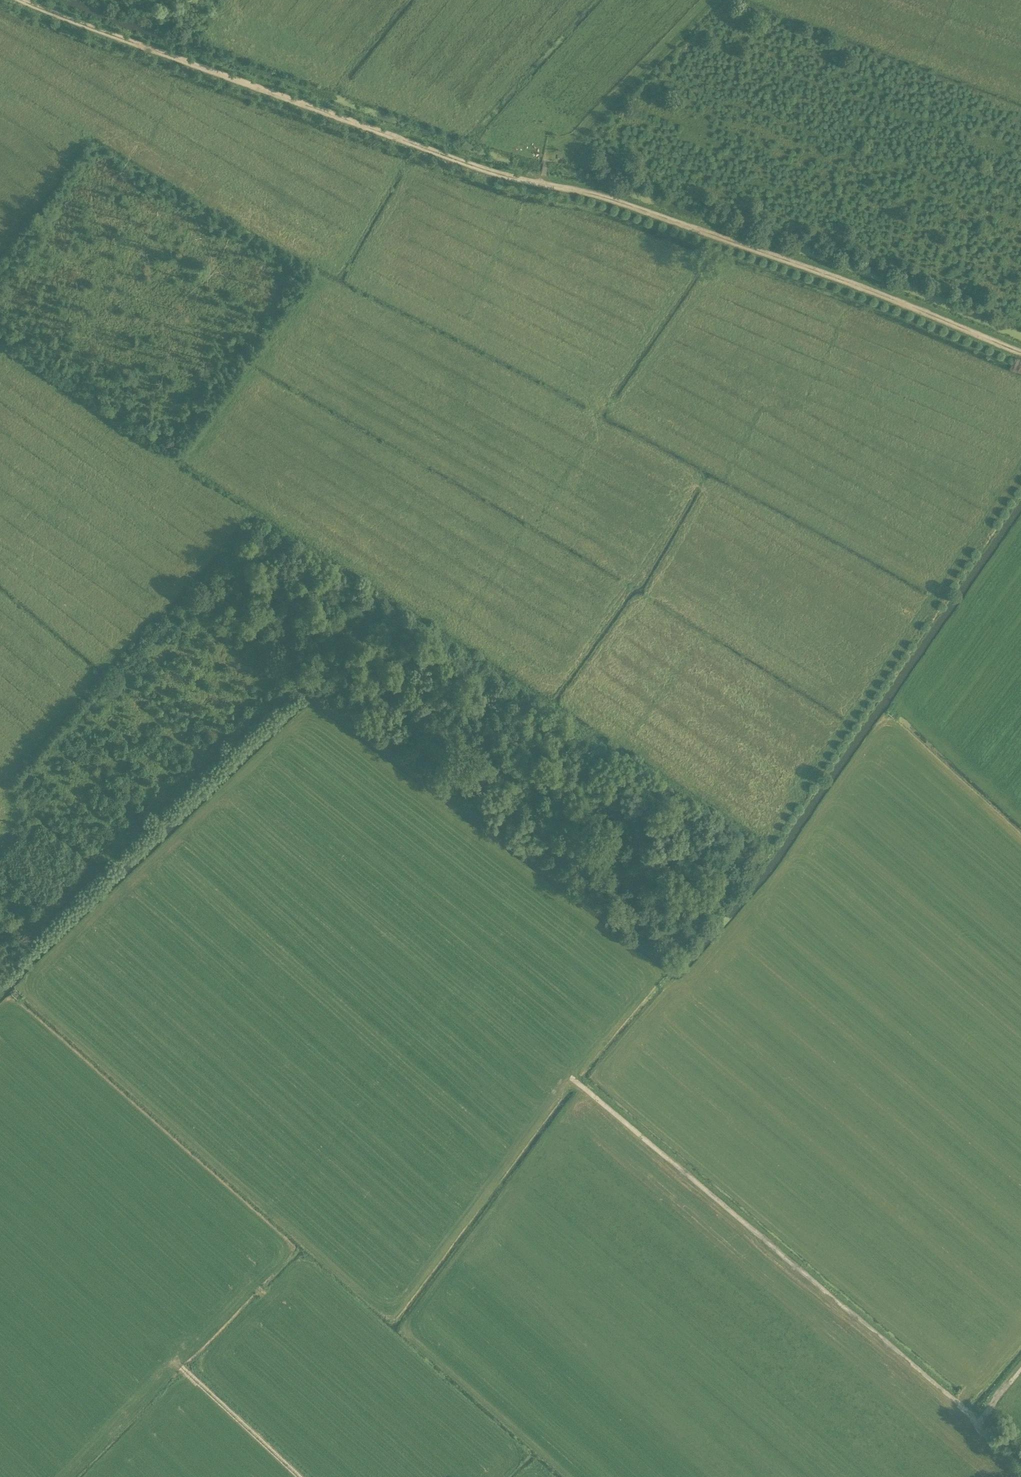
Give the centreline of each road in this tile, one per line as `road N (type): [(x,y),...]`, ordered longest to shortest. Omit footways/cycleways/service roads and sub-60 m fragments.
road 1 (track): [(1020,353),(602,196),(467,163),(21,0)]

